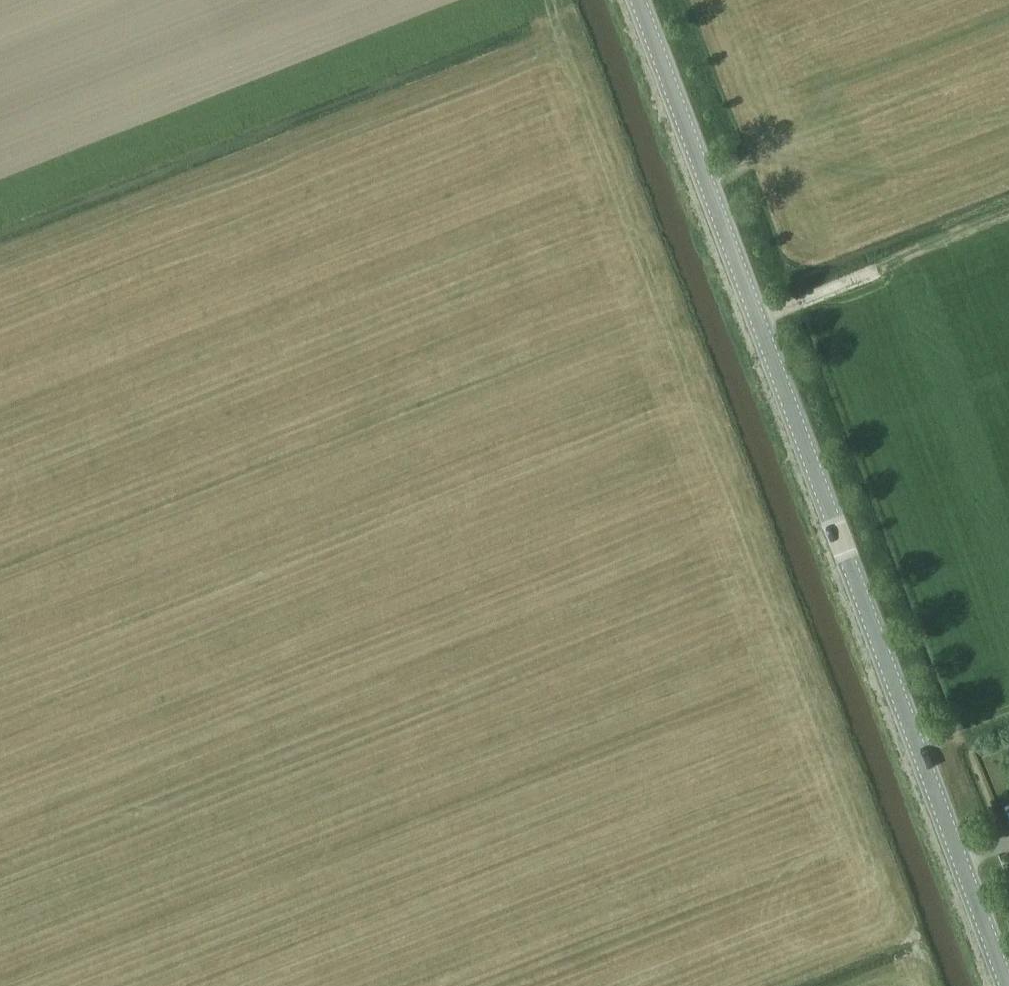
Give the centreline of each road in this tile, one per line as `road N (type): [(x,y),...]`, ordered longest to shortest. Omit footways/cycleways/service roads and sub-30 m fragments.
road 1 (tertiary): [(1008,983),(636,0)]
road 2 (track): [(757,324),(1008,224)]

